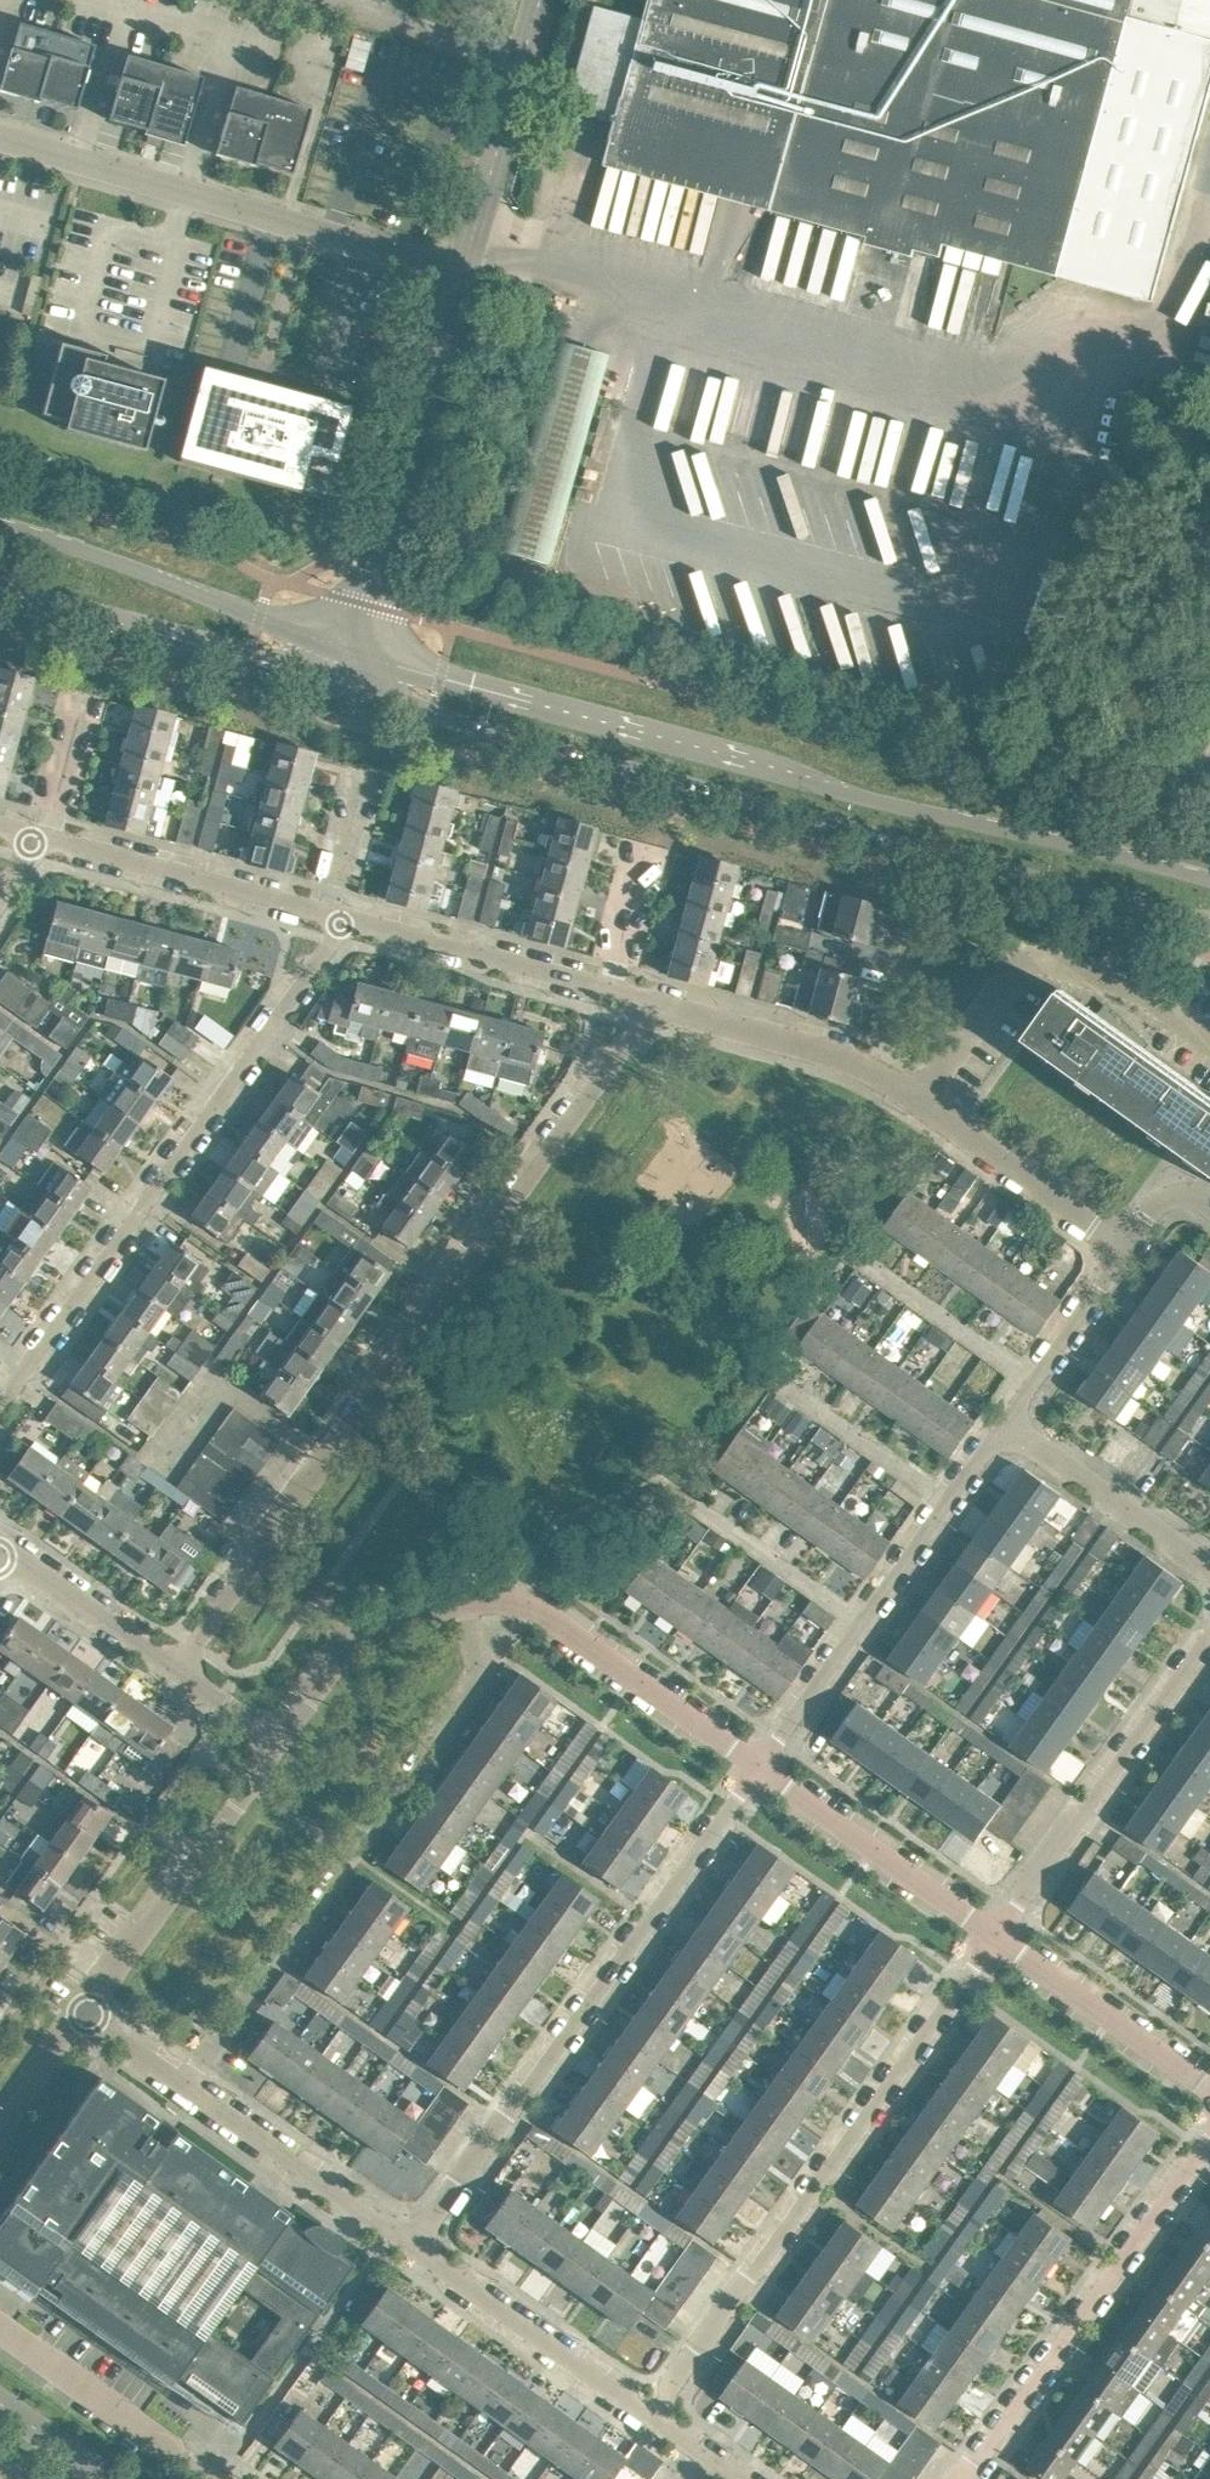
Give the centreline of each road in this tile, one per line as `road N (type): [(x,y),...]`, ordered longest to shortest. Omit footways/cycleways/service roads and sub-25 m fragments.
road 1 (tertiary): [(345,688),(1209,927)]
road 2 (tertiary): [(1209,879),(866,798),(354,653)]
road 3 (residential): [(174,1671),(585,1069),(604,989)]
road 4 (residential): [(0,1416),(342,919)]
road 5 (residential): [(419,2246),(755,1761)]
road 6 (residential): [(997,1933),(659,2415)]
road 7 (residential): [(466,1602),(479,1680),(198,2087)]
road 8 (unclassified): [(462,276),(0,139)]
road 9 (residential): [(1010,1407),(755,1761)]
road 10 (residential): [(970,2478),(1209,2136)]
road 11 (tertiary): [(354,653),(462,276)]
road 12 (residential): [(1209,1037),(1150,994),(1044,957),(1015,966),(920,1104)]
road 13 (tertiary): [(354,653),(0,527)]
road 14 (residential): [(997,1933),(1209,1633)]
road 15 (tertiary): [(0,595),(345,688)]
road 16 (residential): [(920,1104),(852,1062),(604,989)]
road 17 (residential): [(755,1761),(549,1616),(466,1602)]
road 18 (residential): [(84,2000),(271,1742)]
road 19 (residential): [(997,1933),(755,1761)]
road 20 (residential): [(659,2415),(419,2246)]
road 21 (residential): [(327,915),(46,838)]
road 22 (tertiary): [(462,276),(537,0)]
road 23 (residential): [(419,2246),(401,2225),(198,2087)]
road 24 (residential): [(604,989),(342,919)]
road 25 (residential): [(223,2478),(0,2327)]
road 26 (residential): [(1209,2088),(997,1933)]
road 27 (residential): [(271,1742),(346,1645),(377,1619),(466,1602)]
road 28 (residential): [(1128,1246),(920,1104)]
road 29 (residential): [(1209,1548),(1010,1407)]
road 30 (residential): [(174,1671),(7,1551)]
road 31 (residential): [(1128,1246),(1010,1407)]
road 32 (residential): [(604,989),(646,845)]
road 33 (residential): [(327,915),(367,772)]
road 34 (residential): [(0,2121),(84,2000)]
road 35 (residential): [(46,838),(85,696)]
road 36 (residential): [(198,2087),(84,2000)]
road 37 (unclassified): [(113,2478),(0,2399)]
road 38 (residential): [(271,1742),(174,1671)]

